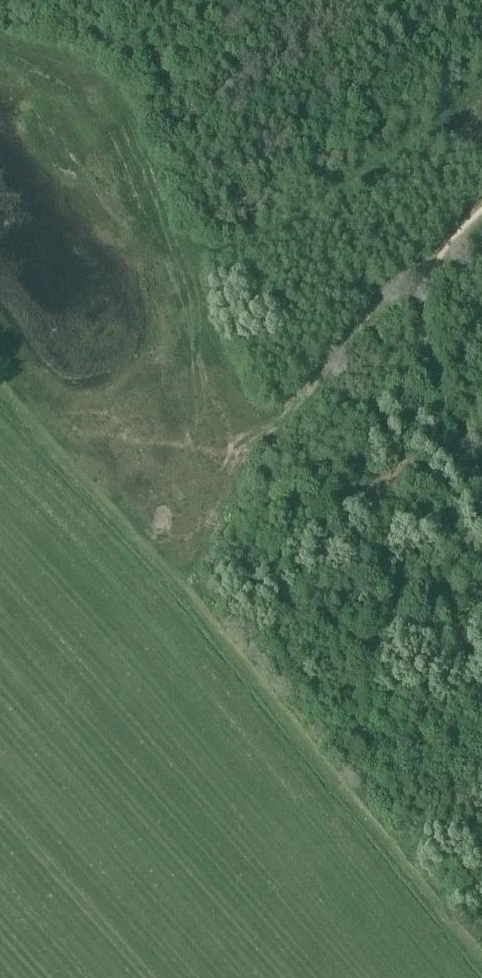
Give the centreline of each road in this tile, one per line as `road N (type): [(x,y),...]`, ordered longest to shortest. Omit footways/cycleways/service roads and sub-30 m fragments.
road 1 (track): [(481,963),(158,563),(0,399)]
road 2 (track): [(179,588),(223,482),(265,424),(236,291),(176,228),(94,93),(55,52),(0,30)]
road 3 (track): [(396,860),(481,771)]

